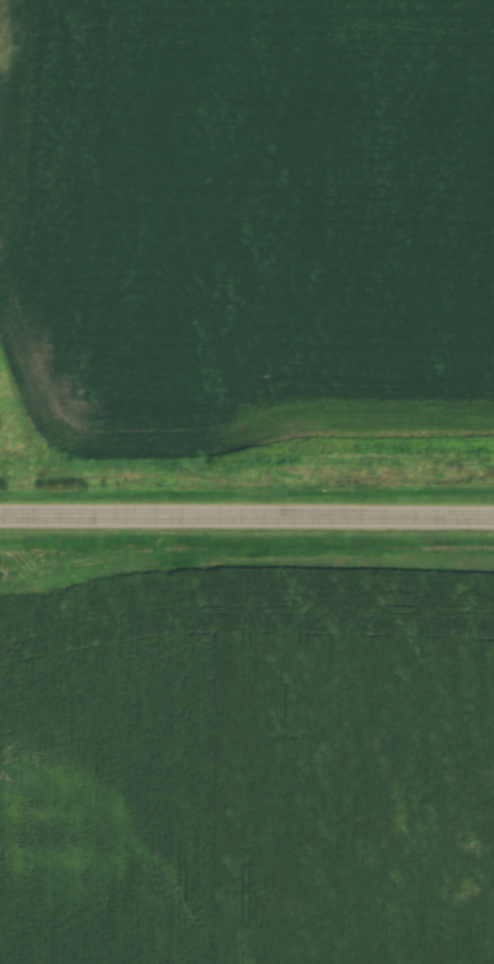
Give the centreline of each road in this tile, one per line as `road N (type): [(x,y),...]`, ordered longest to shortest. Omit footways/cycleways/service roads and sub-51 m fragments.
road 1 (secondary): [(0,521),(493,522)]

